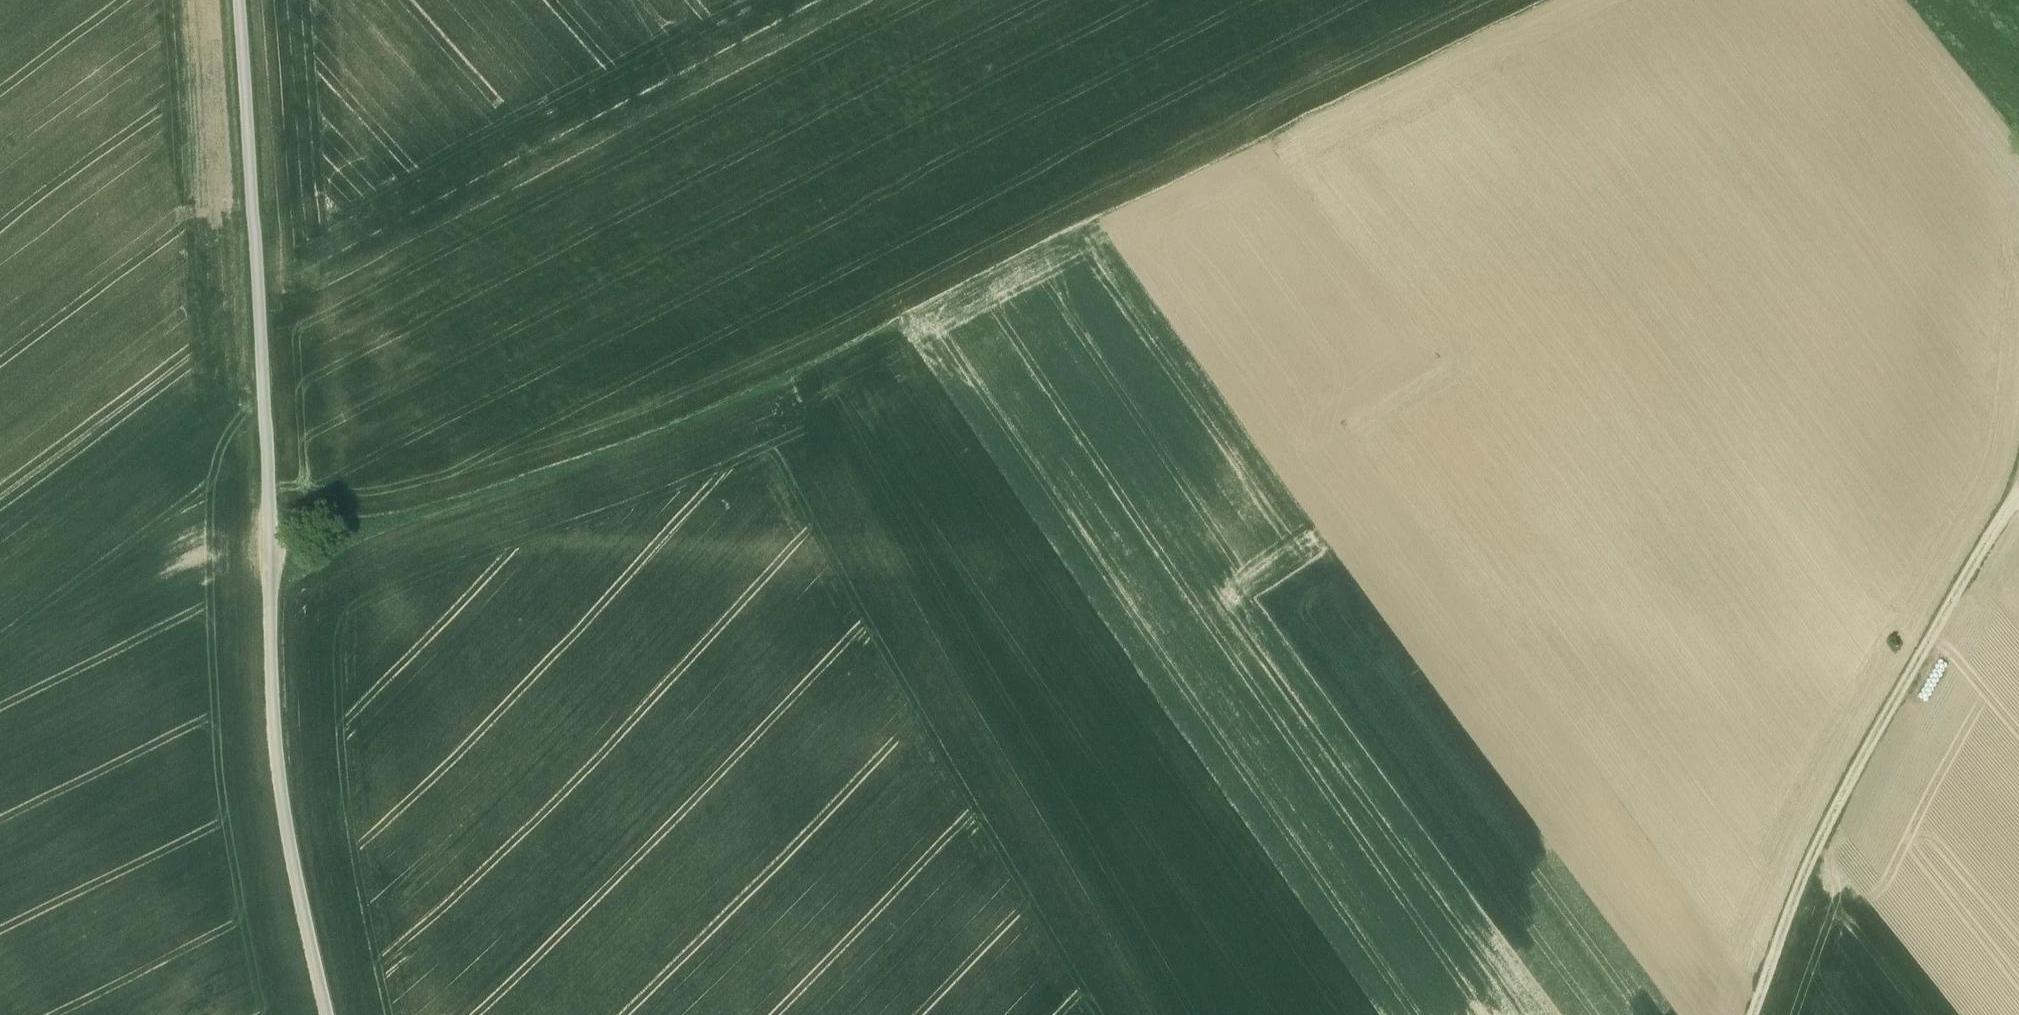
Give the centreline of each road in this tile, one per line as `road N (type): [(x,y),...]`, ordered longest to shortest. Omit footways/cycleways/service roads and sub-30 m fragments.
road 1 (track): [(1753,1014),(1780,937),(1853,783),(2018,492)]

